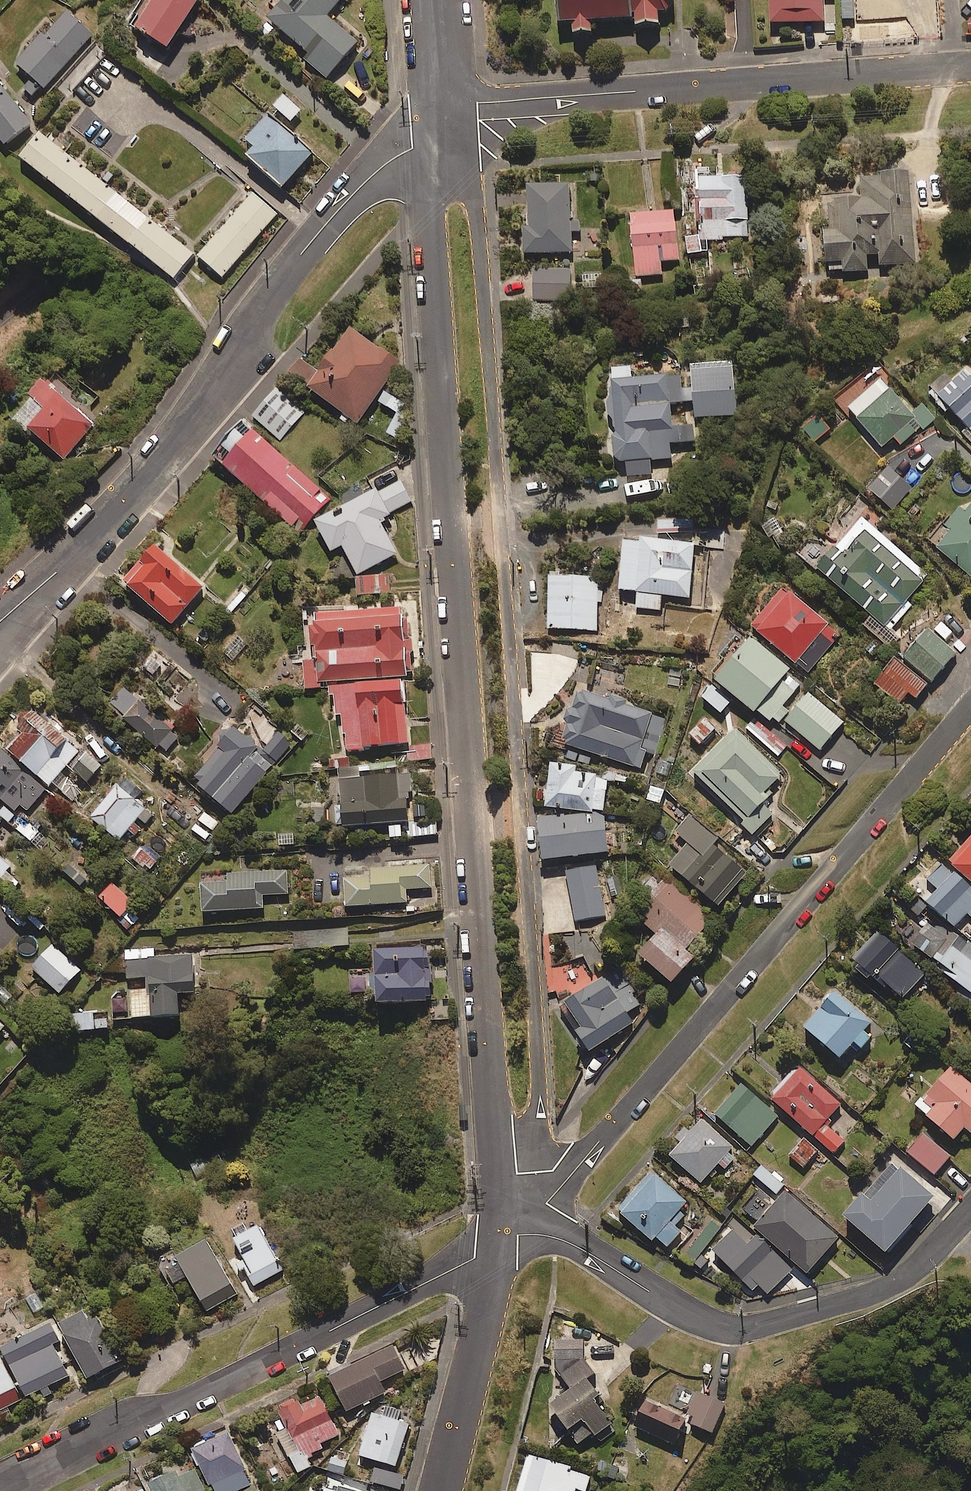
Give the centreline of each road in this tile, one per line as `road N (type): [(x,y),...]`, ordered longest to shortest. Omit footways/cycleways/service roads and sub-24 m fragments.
road 1 (residential): [(446,117),(477,204),(539,1098),(534,1172),(507,1232)]
road 2 (residential): [(507,1232),(433,217),(446,117)]
road 3 (residential): [(970,706),(548,1201),(507,1232)]
road 4 (residential): [(0,621),(175,450),(302,252),(348,198),(413,135),(446,117)]
road 5 (residential): [(507,1232),(461,1266),(0,1489)]
road 6 (residential): [(970,65),(478,104),(446,117)]
road 7 (residential): [(507,1232),(568,1243),(704,1321),(737,1329),(892,1285),(970,1214)]
road 8 (residential): [(442,1490),(507,1232)]

